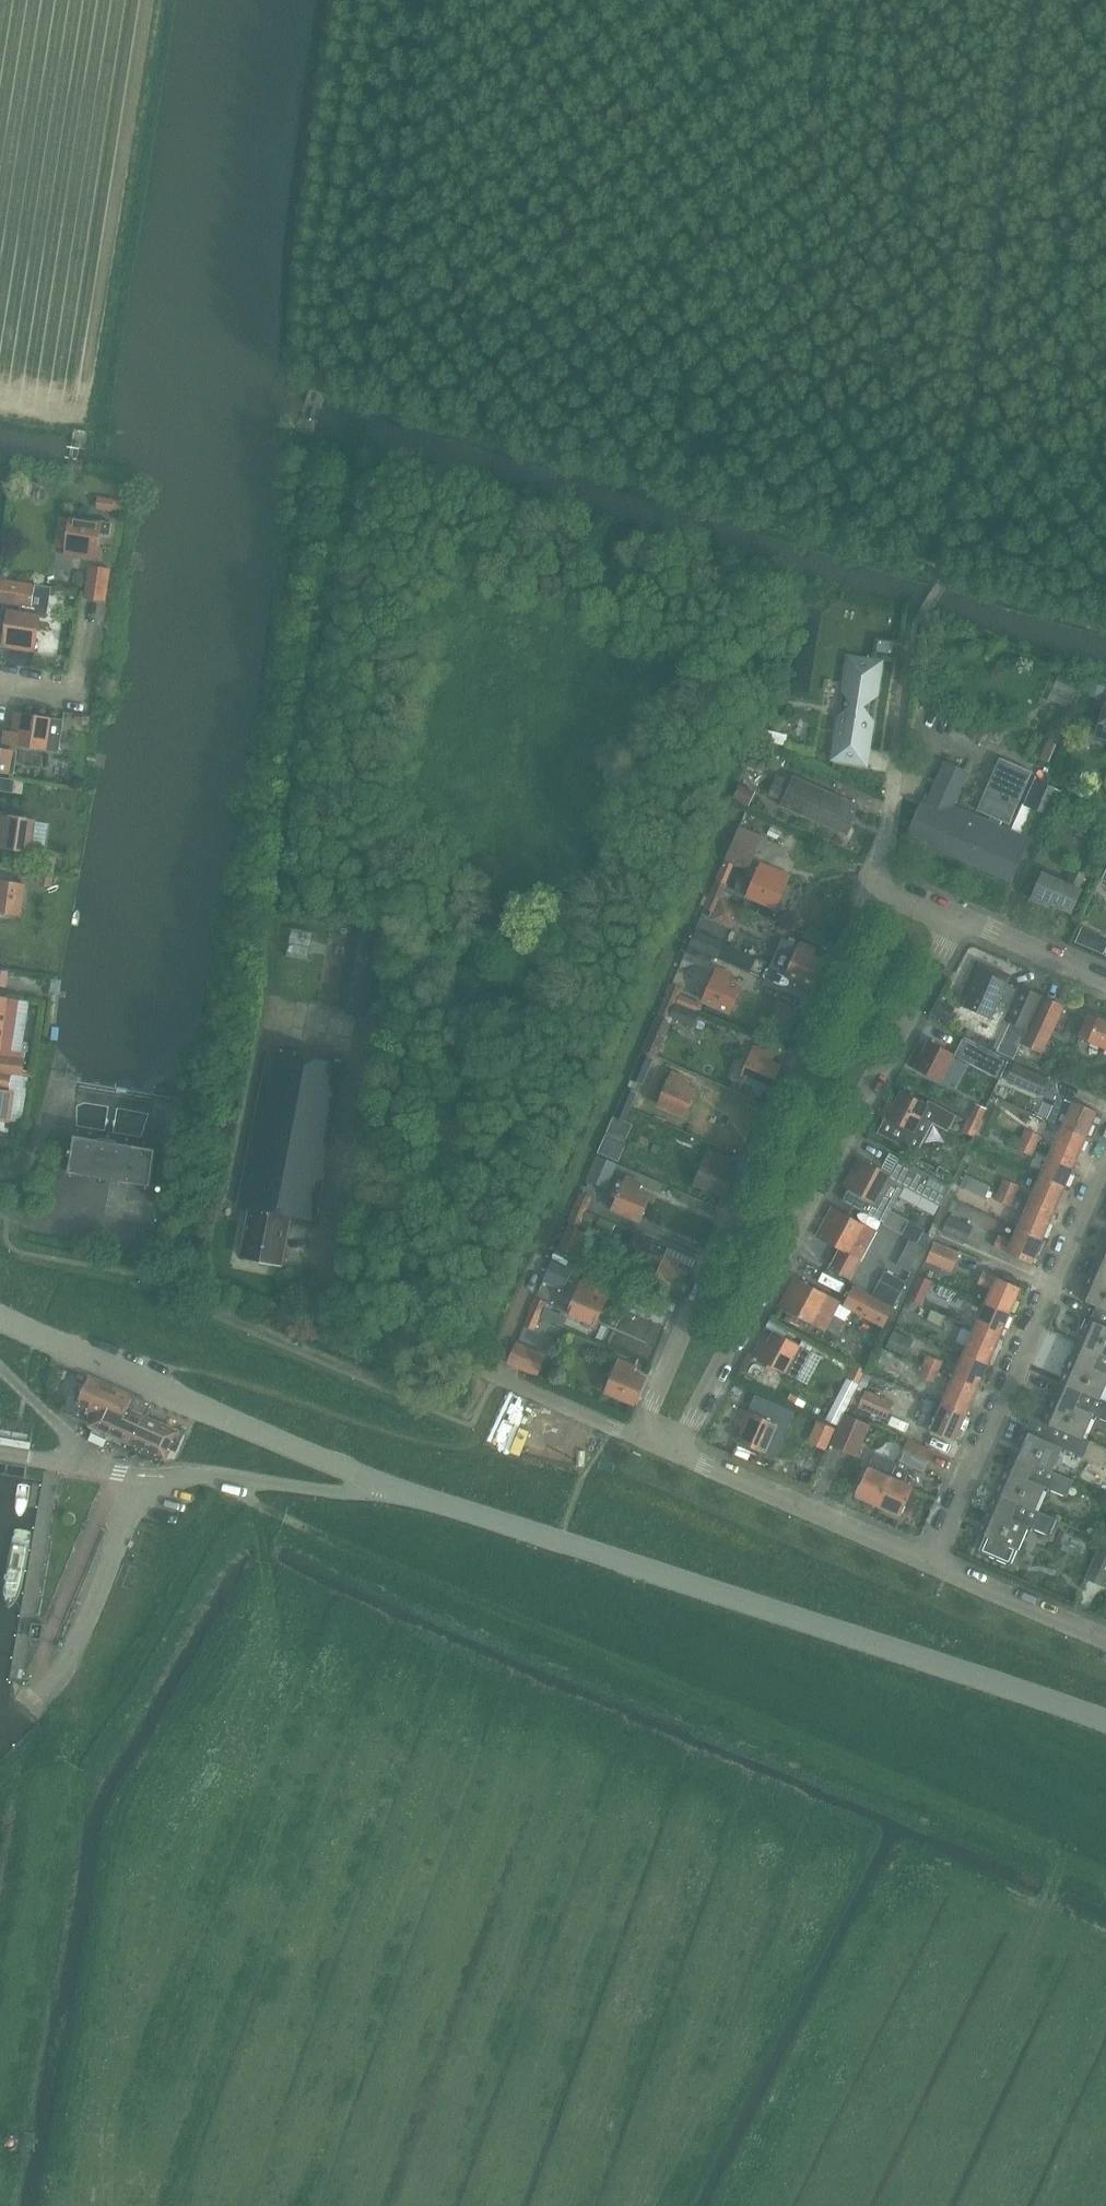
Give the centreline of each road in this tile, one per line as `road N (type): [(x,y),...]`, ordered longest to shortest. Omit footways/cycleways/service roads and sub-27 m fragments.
road 1 (track): [(226,1114),(369,390),(423,0)]
road 2 (unclassified): [(1105,1719),(393,1489)]
road 3 (residential): [(674,1450),(959,921)]
road 4 (residential): [(636,1435),(878,887)]
road 5 (residential): [(932,1561),(1105,1162)]
road 6 (unclassified): [(393,1489),(0,1318)]
road 7 (residential): [(932,1561),(674,1450)]
road 8 (unclassified): [(144,1475),(74,1653),(60,1679),(18,1716)]
road 9 (unclassified): [(144,1475),(332,1495),(393,1489)]
road 10 (residential): [(878,887),(914,641)]
road 11 (residential): [(1105,1637),(932,1561)]
road 12 (residential): [(1105,980),(959,921)]
road 13 (residential): [(636,1435),(495,1373)]
road 14 (unclassified): [(105,1469),(0,1367)]

